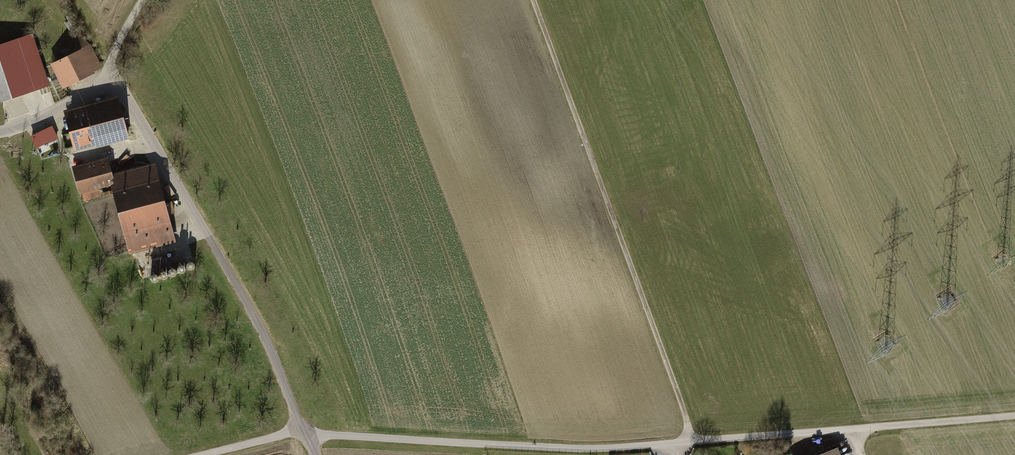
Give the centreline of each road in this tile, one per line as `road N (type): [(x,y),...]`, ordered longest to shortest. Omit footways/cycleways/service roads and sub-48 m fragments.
road 1 (track): [(304,434),(592,448),(1014,415)]
road 2 (residential): [(0,133),(83,96),(109,74),(257,321),(315,454)]
road 3 (track): [(533,0),(693,441)]
road 4 (track): [(52,112),(63,152),(83,158),(149,137)]

